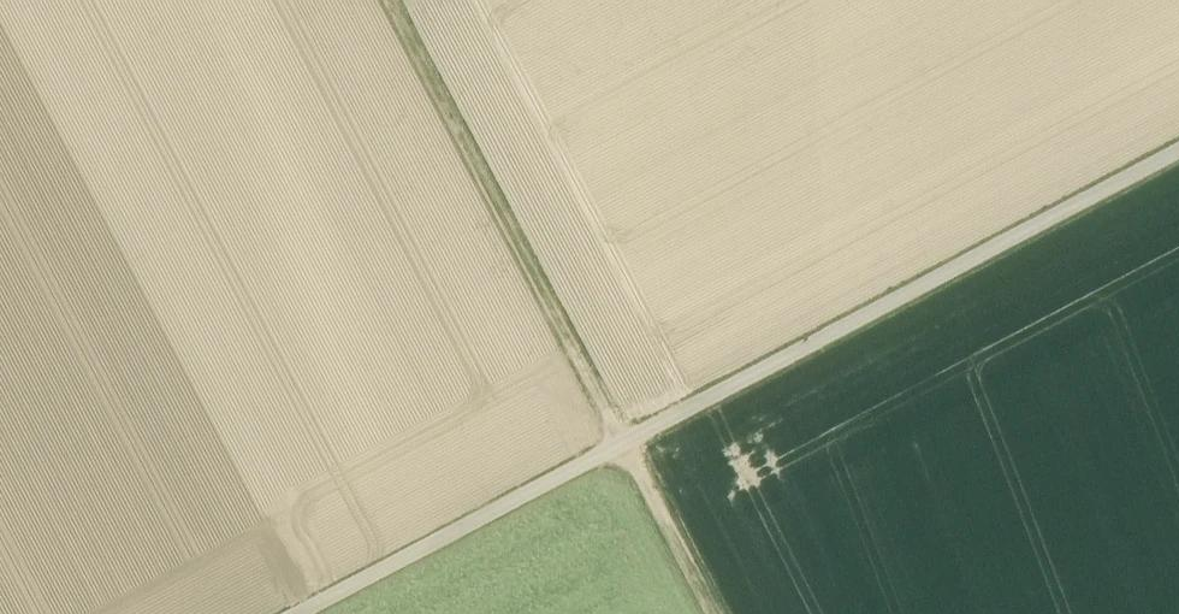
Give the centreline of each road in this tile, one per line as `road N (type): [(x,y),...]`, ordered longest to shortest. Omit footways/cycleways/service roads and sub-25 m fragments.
road 1 (track): [(296,613),(1178,150)]
road 2 (track): [(387,0),(710,613)]

